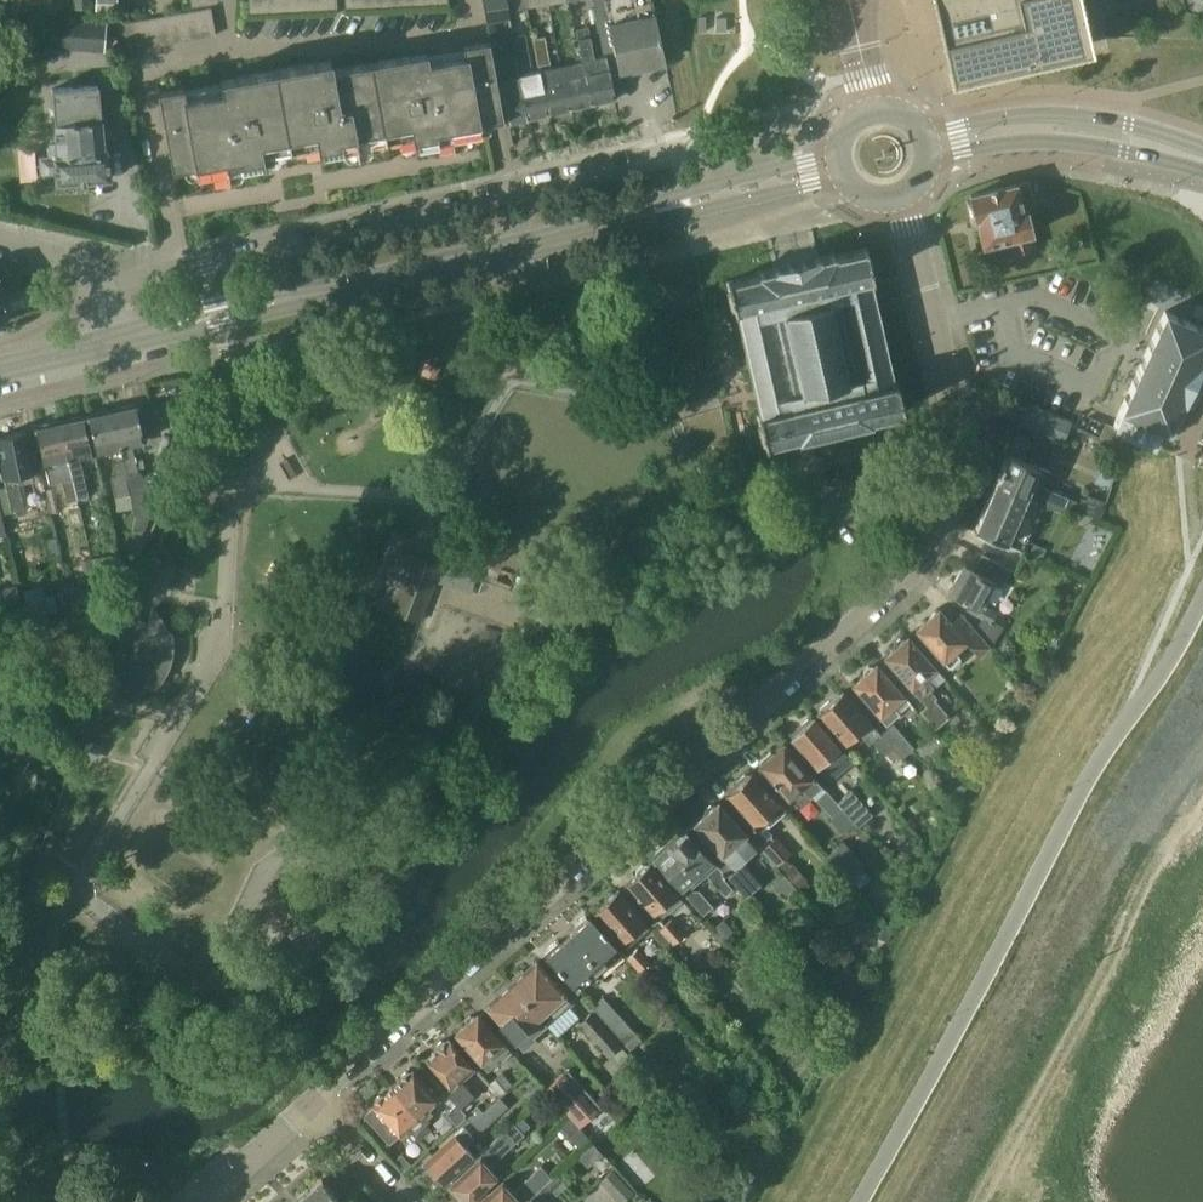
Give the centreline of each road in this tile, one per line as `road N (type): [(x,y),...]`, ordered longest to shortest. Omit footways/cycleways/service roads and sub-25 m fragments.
road 1 (residential): [(307,1100),(921,558),(946,490),(955,431),(933,321),(888,175)]
road 2 (residential): [(109,291),(654,164)]
road 3 (secondary): [(654,208),(131,339)]
road 4 (secondary): [(1202,148),(1105,120),(907,116)]
road 5 (secondary): [(909,150),(1045,142),(1202,169)]
road 6 (secondary): [(654,208),(701,209),(830,166)]
road 7 (secondary): [(819,135),(694,182),(654,208)]
road 8 (residential): [(198,1201),(307,1100)]
road 9 (residential): [(399,1201),(307,1100)]
road 10 (secondary): [(0,370),(131,339)]
road 11 (residential): [(109,291),(70,264),(0,242)]

